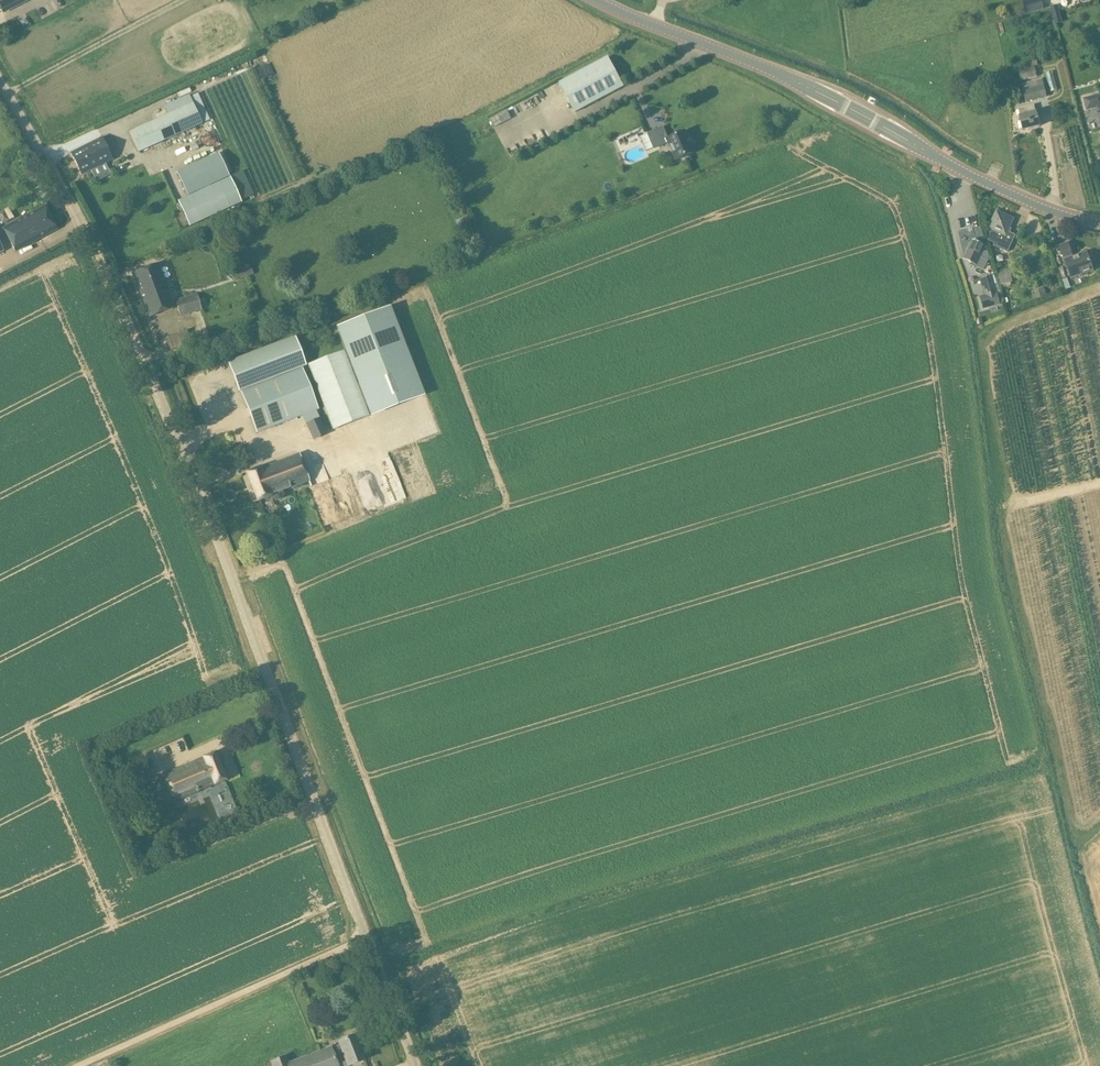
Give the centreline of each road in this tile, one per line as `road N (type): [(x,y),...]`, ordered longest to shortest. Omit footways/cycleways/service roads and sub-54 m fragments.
road 1 (unclassified): [(418,1065),(193,481),(77,217),(0,81)]
road 2 (secondary): [(1099,224),(985,183),(801,83),(598,0)]
road 3 (track): [(77,1065),(365,938)]

